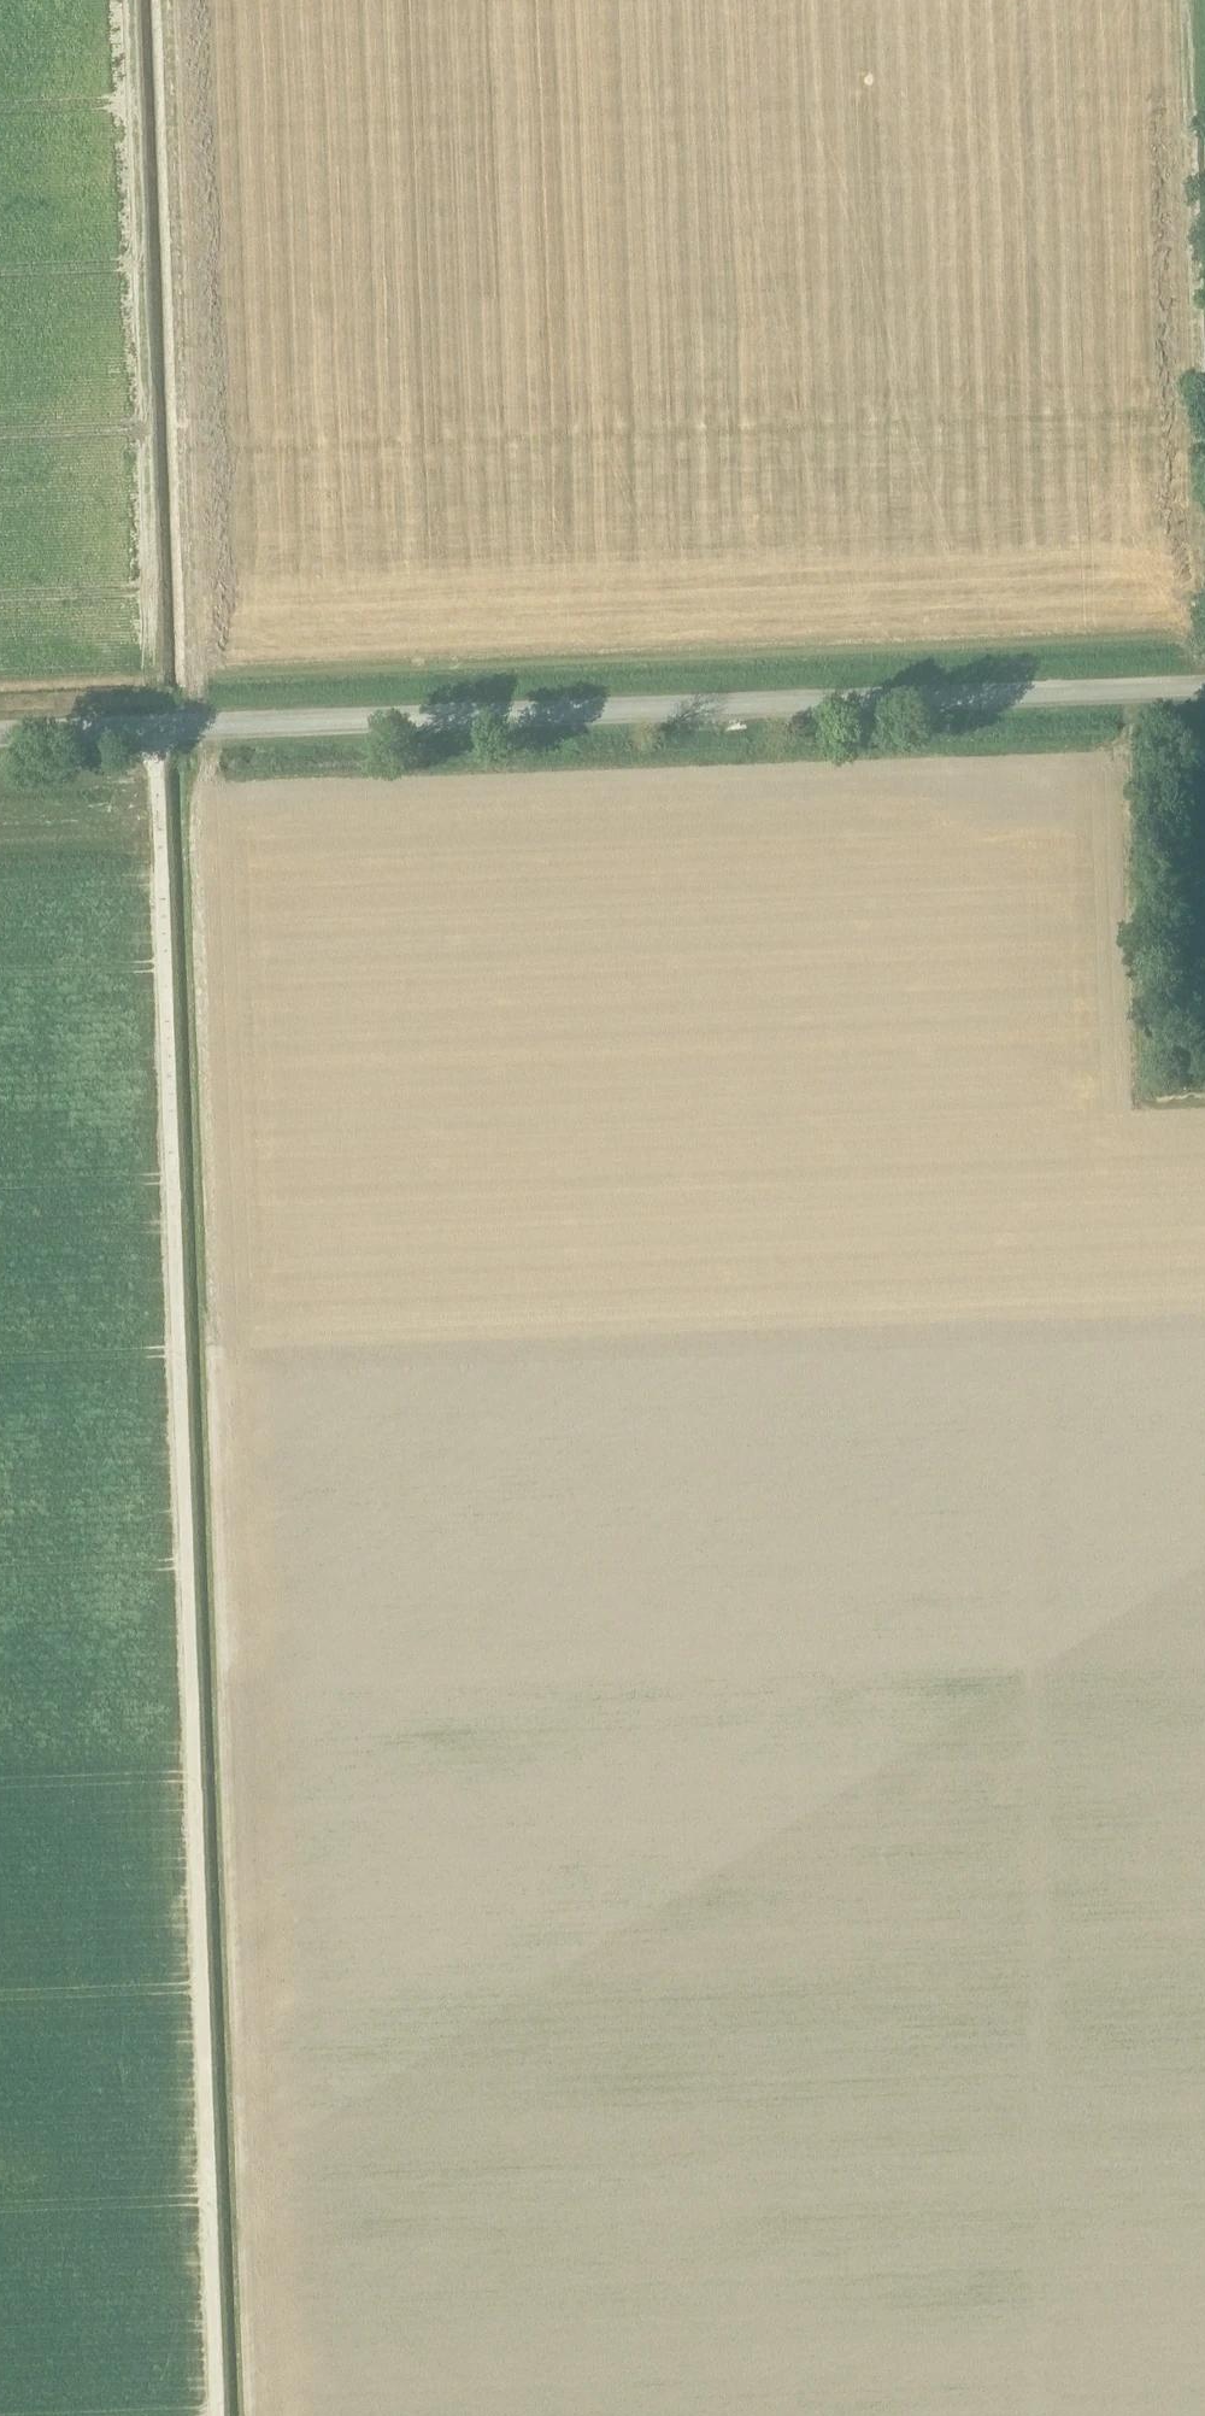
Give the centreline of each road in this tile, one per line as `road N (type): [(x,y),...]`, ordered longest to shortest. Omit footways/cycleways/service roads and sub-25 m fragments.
road 1 (unclassified): [(1204,689),(0,734)]

